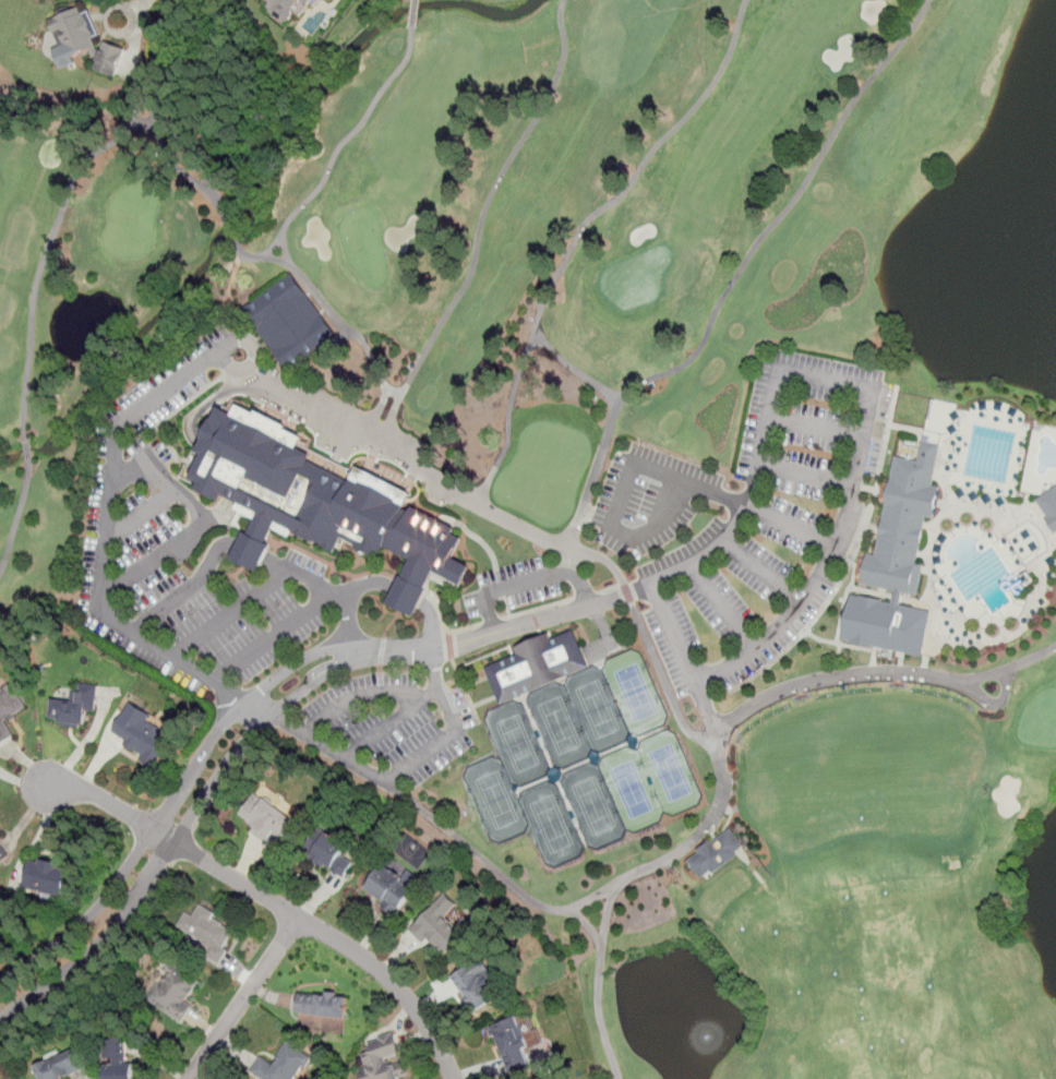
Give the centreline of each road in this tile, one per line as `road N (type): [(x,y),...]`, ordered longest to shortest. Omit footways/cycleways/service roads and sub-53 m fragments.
road 1 (residential): [(0,1001),(109,916),(242,727),(292,682),(339,659),(439,648),(629,594)]
road 2 (residential): [(51,787),(84,790),(369,960),(420,1011),(454,1078)]
road 3 (residential): [(299,918),(187,1078)]

